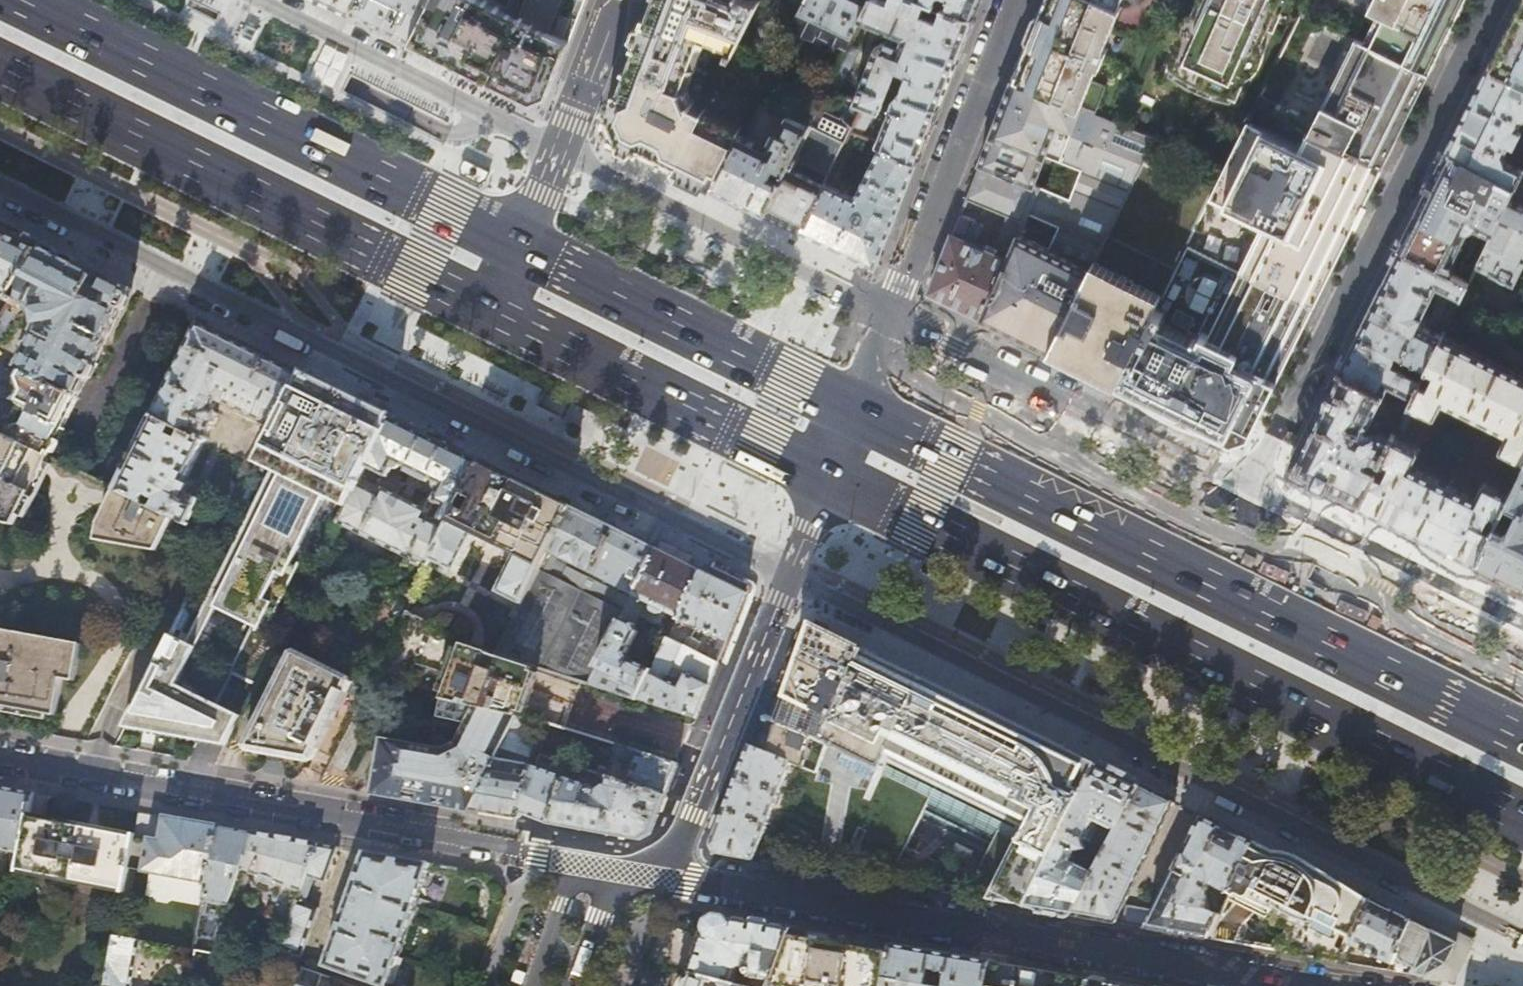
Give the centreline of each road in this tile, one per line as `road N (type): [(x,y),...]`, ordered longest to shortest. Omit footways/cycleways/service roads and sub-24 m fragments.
road 1 (residential): [(788,575),(1522,936)]
road 2 (primary): [(826,474),(1522,819)]
road 3 (primary): [(1522,741),(853,409)]
road 4 (residential): [(183,275),(788,575)]
road 5 (residential): [(670,873),(1318,985)]
road 6 (residential): [(0,757),(597,862)]
road 7 (residential): [(1495,0),(1250,498)]
road 8 (primary): [(521,246),(25,0)]
road 9 (primary): [(0,66),(491,311)]
road 10 (residential): [(1250,498),(889,314)]
road 11 (primary): [(491,311),(826,474)]
road 12 (primary): [(853,409),(521,246)]
road 13 (residential): [(889,314),(1012,0)]
road 14 (residential): [(260,0),(560,150)]
road 15 (residential): [(670,873),(788,575)]
road 16 (residential): [(1522,630),(1250,498)]
road 17 (residential): [(183,275),(88,474)]
road 18 (residential): [(0,183),(183,275)]
road 19 (residential): [(620,0),(560,150)]
road 20 (residential): [(597,862),(552,985)]

